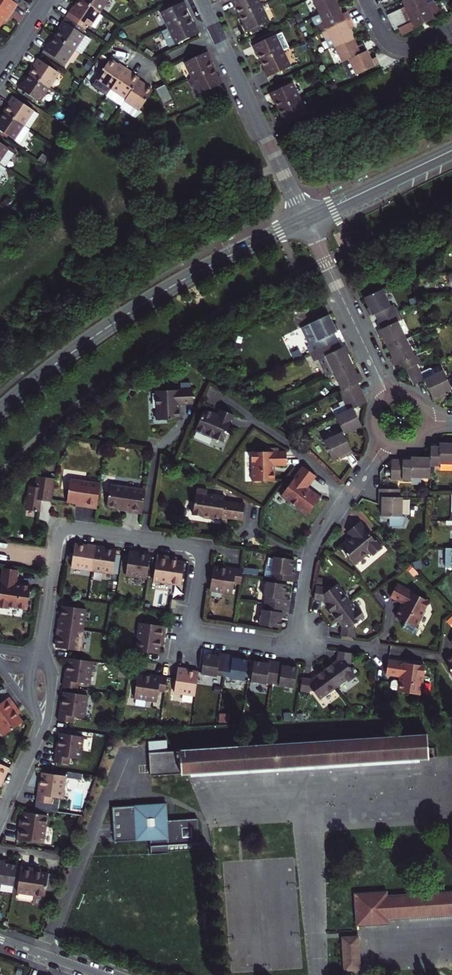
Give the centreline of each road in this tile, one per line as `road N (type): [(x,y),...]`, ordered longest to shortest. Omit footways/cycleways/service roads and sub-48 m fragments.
road 1 (residential): [(41,656),(56,543),(68,527),(196,546),(203,558),(193,633),(296,641),(313,548),(385,442)]
road 2 (tertiary): [(305,220),(136,308),(0,410)]
road 3 (residential): [(202,0),(305,220)]
road 4 (residential): [(305,220),(390,396)]
road 5 (tertiary): [(451,150),(305,220)]

